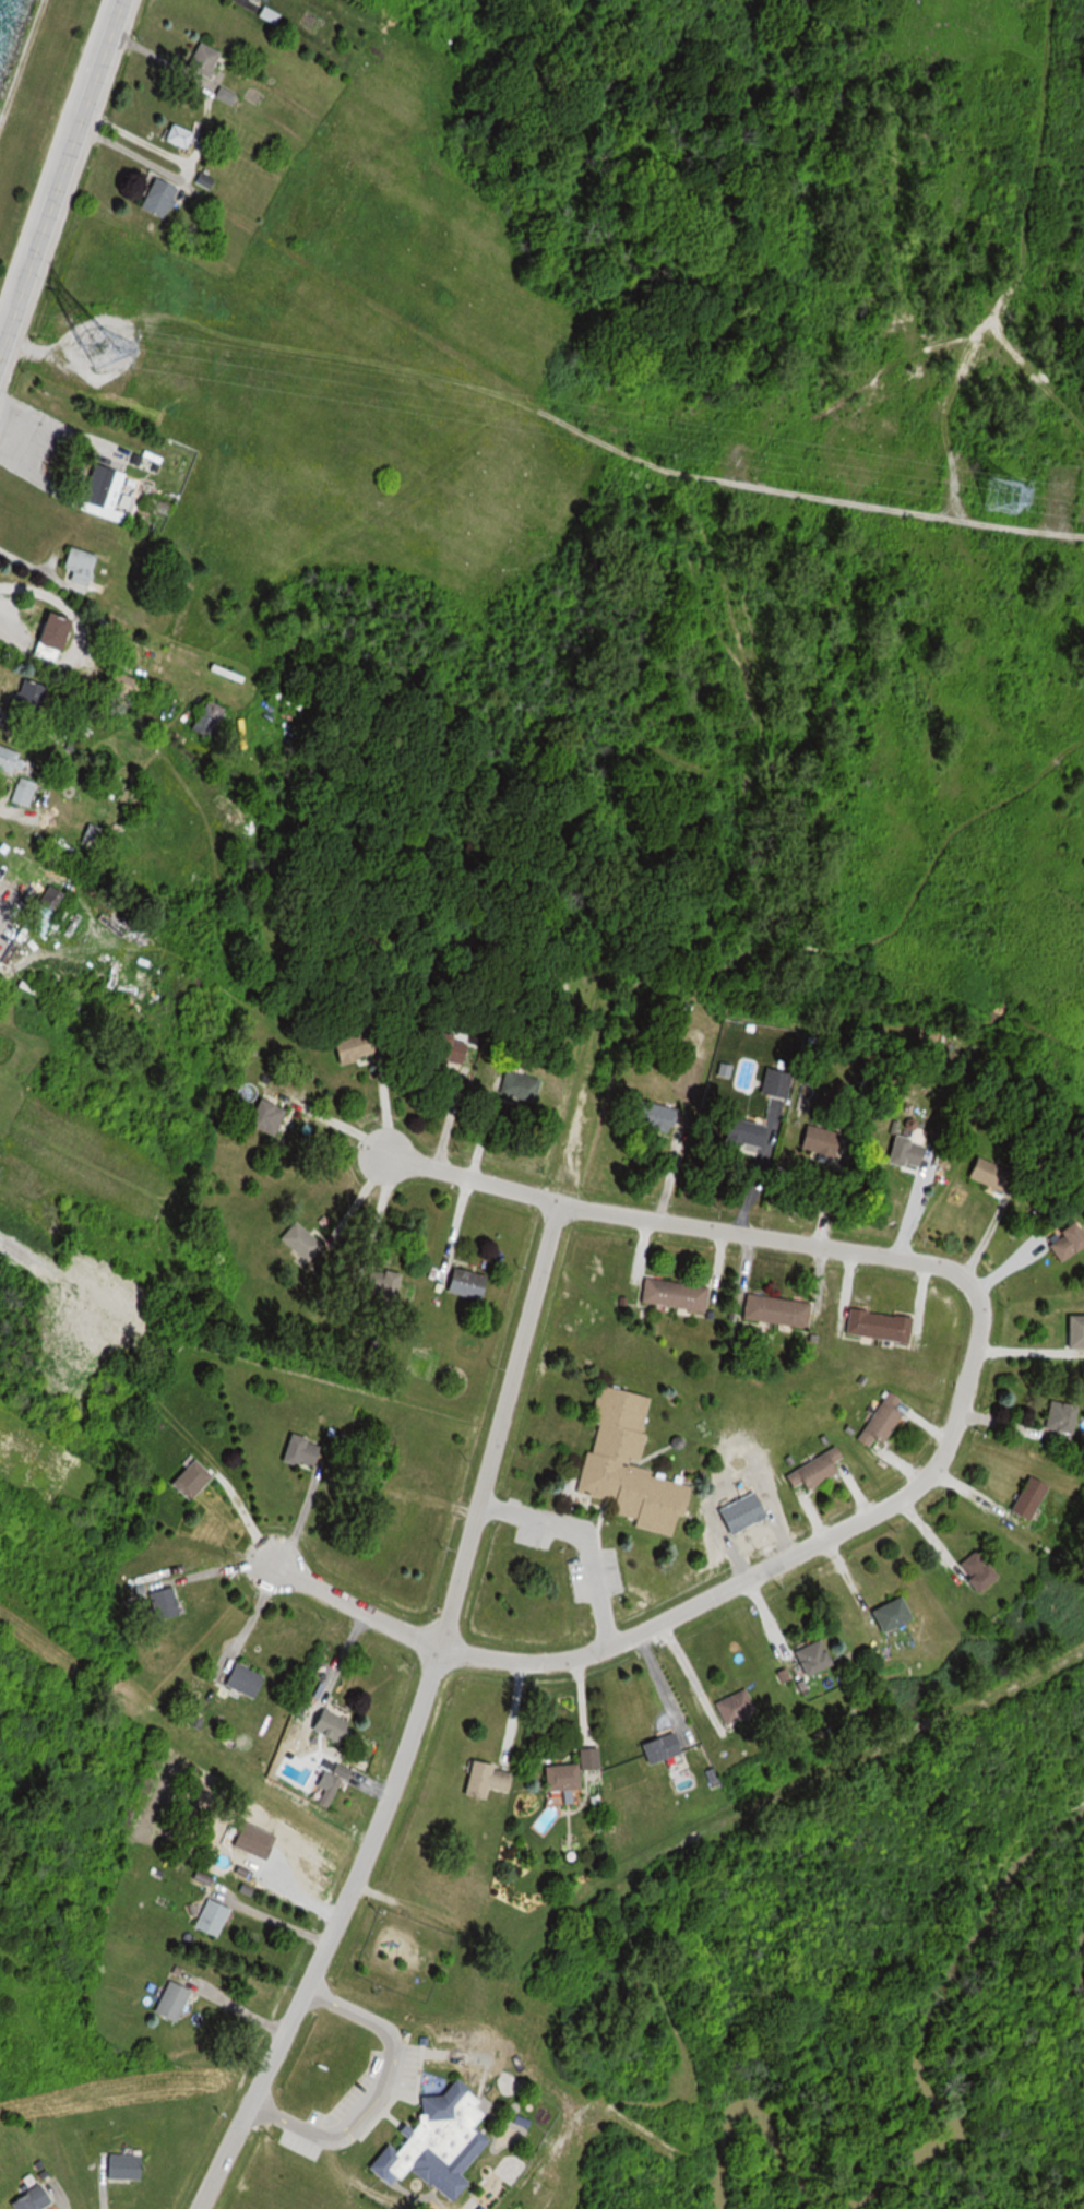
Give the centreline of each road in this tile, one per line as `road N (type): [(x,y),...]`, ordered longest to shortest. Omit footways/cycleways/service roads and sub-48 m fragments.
road 1 (tertiary): [(0,355),(120,0)]

